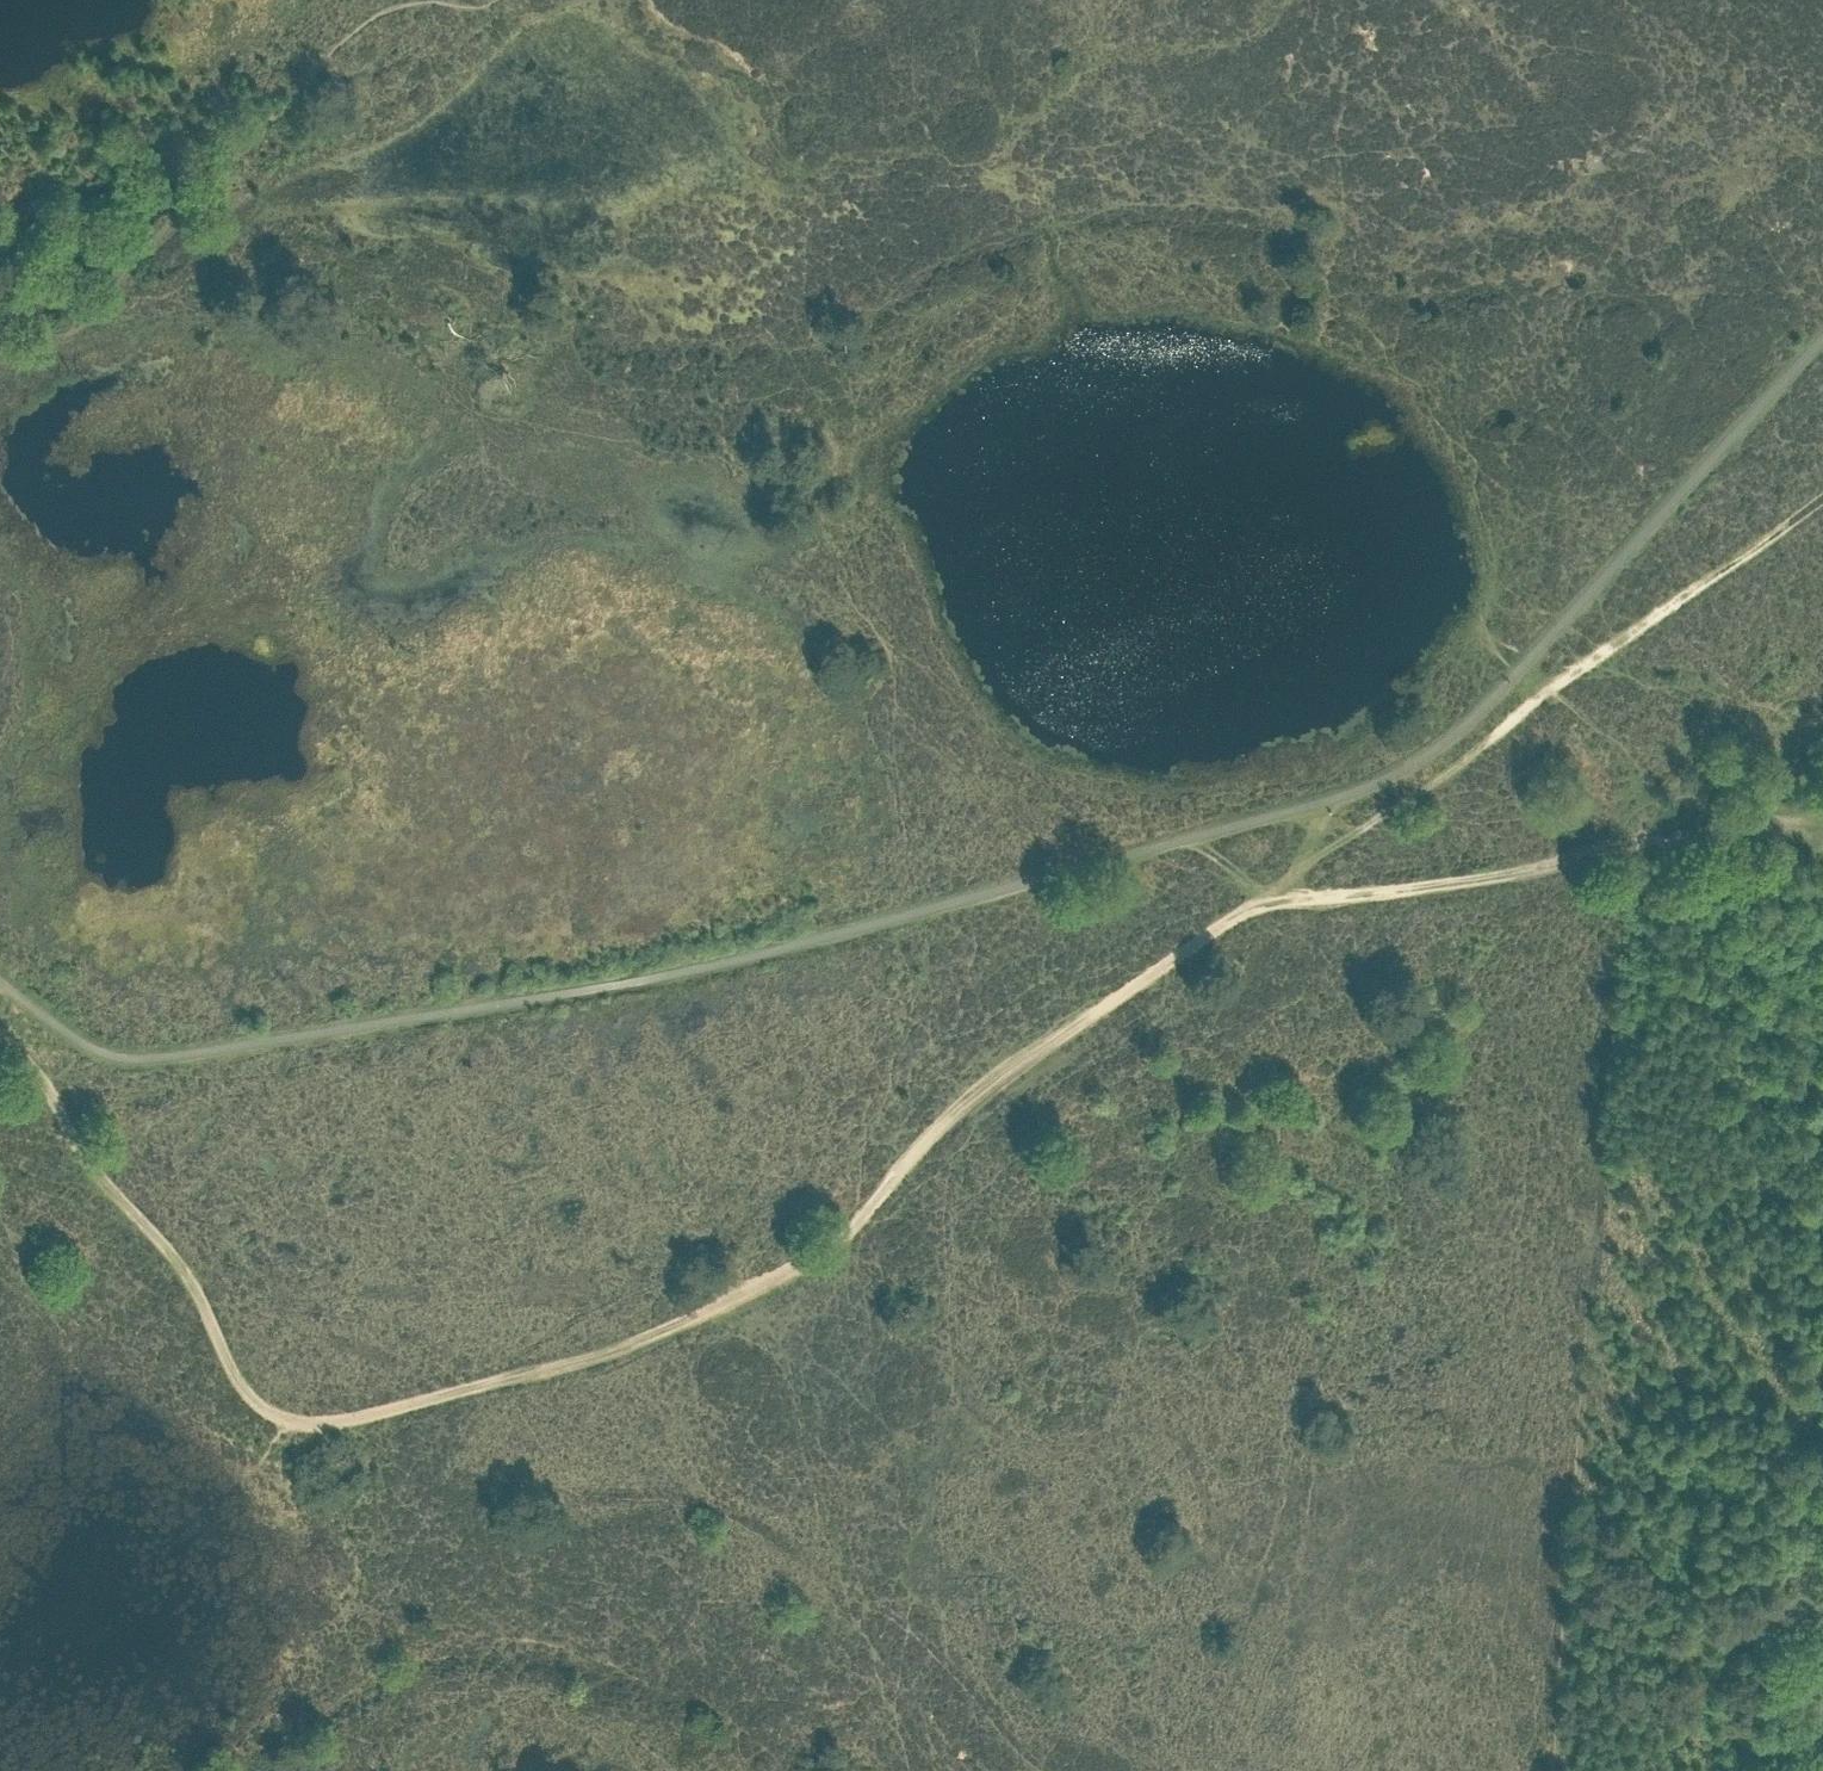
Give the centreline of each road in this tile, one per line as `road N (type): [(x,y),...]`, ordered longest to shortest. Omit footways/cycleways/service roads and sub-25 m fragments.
road 1 (track): [(0,1031),(90,1161),(193,1283),(235,1377),(270,1414),(312,1424),(610,1347),(840,1239),(955,1113),(1269,894)]
road 2 (track): [(1292,872),(1822,492)]
road 3 (track): [(1269,894),(1317,897),(1545,865),(1760,820),(1780,825)]

